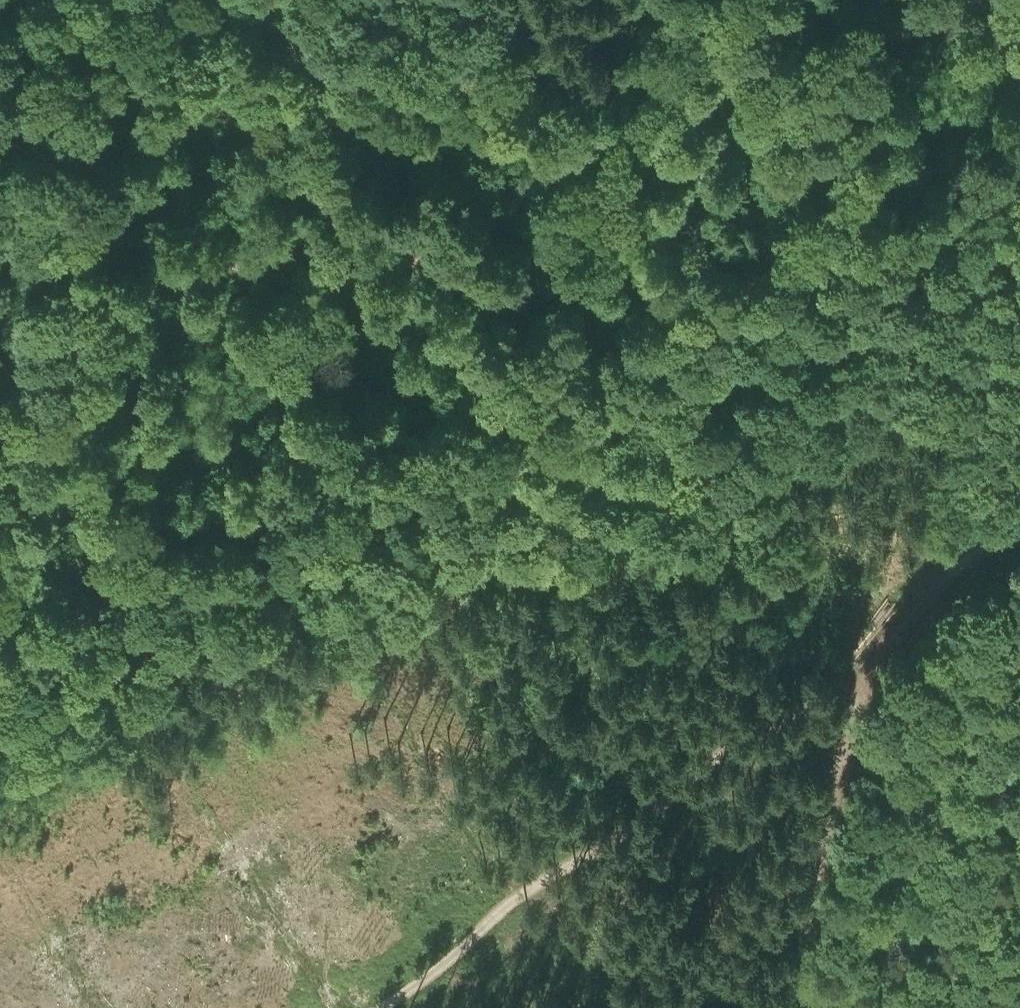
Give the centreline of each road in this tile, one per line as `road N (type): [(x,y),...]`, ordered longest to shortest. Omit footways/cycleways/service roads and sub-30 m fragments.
road 1 (track): [(844,720),(786,716),(718,746),(344,1007)]
road 2 (track): [(779,1007),(806,929),(844,720)]
road 3 (track): [(1019,508),(942,576),(858,685),(844,720)]
road 4 (track): [(844,720),(885,748),(1019,804)]

